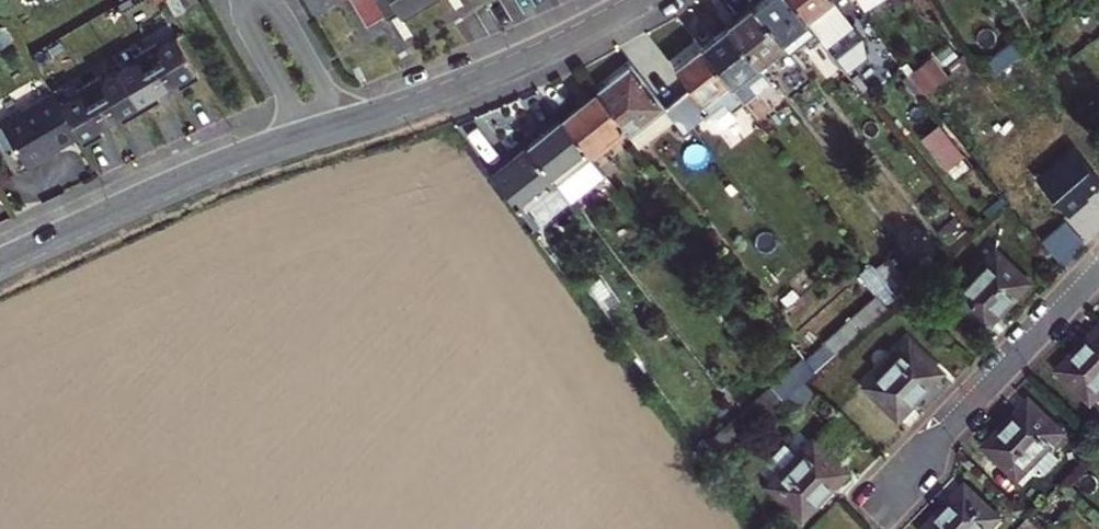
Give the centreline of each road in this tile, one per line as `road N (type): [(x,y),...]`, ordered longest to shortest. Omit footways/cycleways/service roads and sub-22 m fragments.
road 1 (residential): [(0,265),(185,180),(302,137)]
road 2 (residential): [(346,124),(503,70),(644,0)]
road 3 (residential): [(1098,271),(896,482)]
road 4 (residential): [(243,0),(302,137)]
road 5 (residential): [(346,124),(264,0)]

